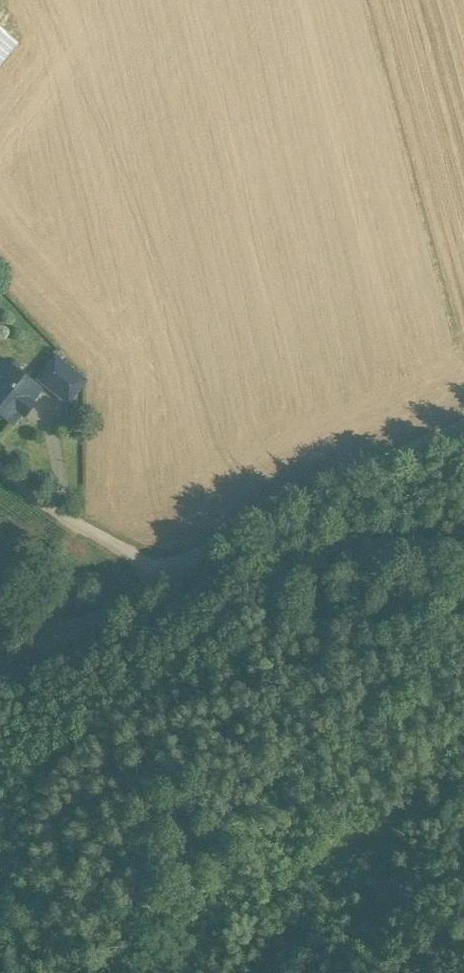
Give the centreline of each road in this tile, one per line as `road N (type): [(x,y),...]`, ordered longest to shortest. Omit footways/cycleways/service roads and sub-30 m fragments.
road 1 (track): [(463,424),(227,540),(177,577)]
road 2 (residential): [(0,653),(137,609),(177,577)]

